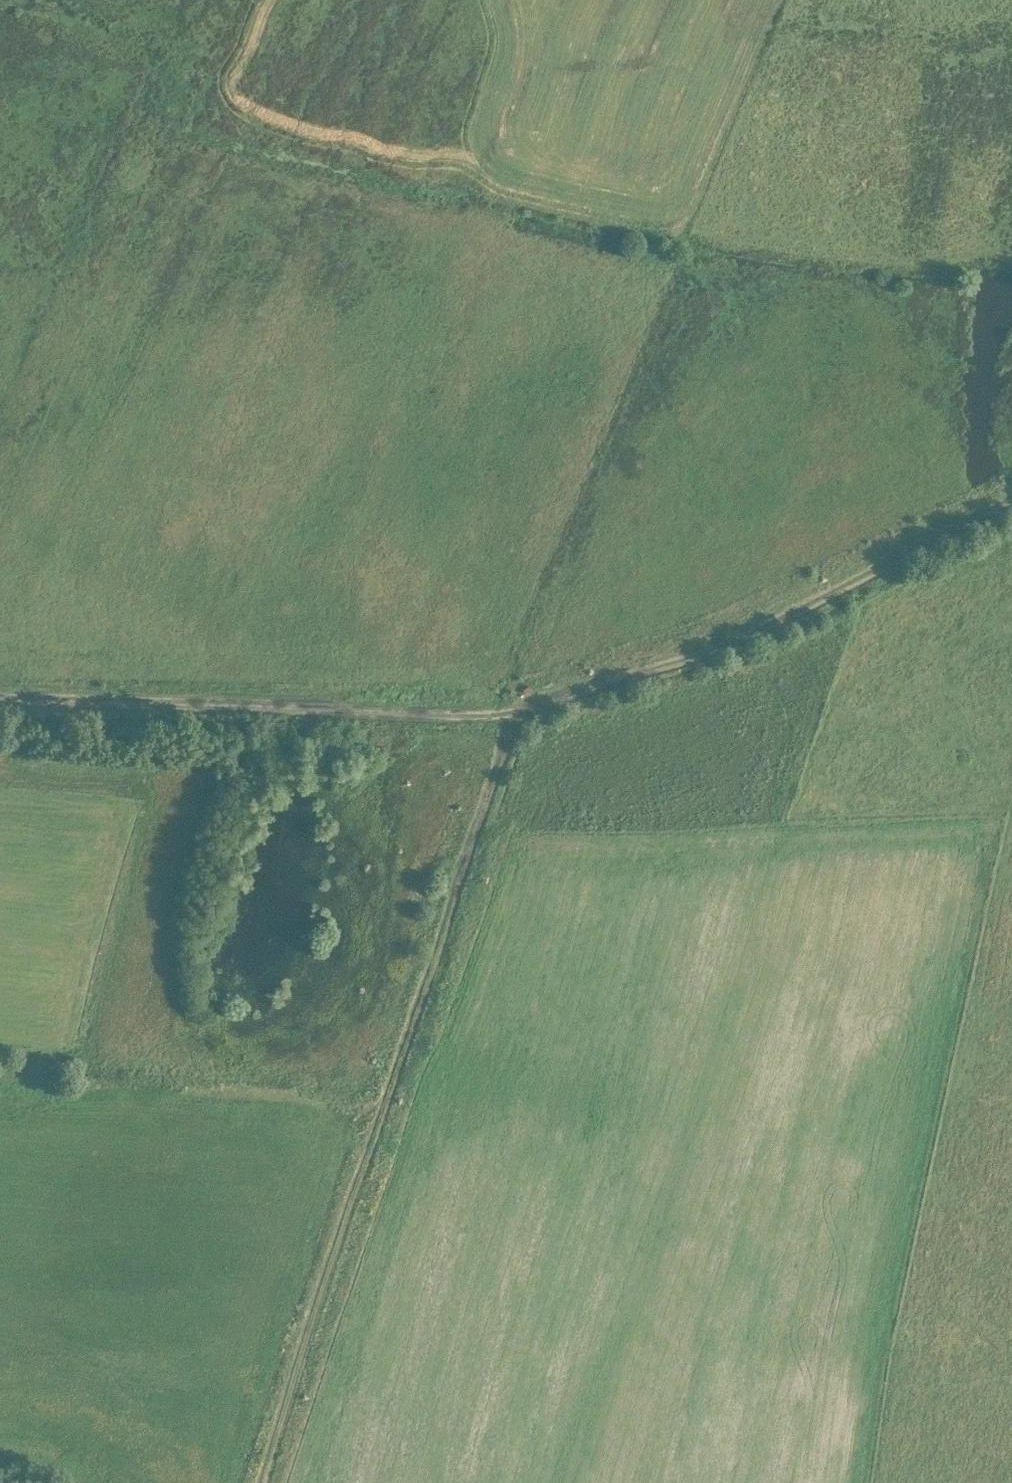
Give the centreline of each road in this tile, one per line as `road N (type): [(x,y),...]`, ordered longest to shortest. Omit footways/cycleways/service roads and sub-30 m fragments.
road 1 (track): [(0,703),(516,713),(759,629),(1011,501)]

